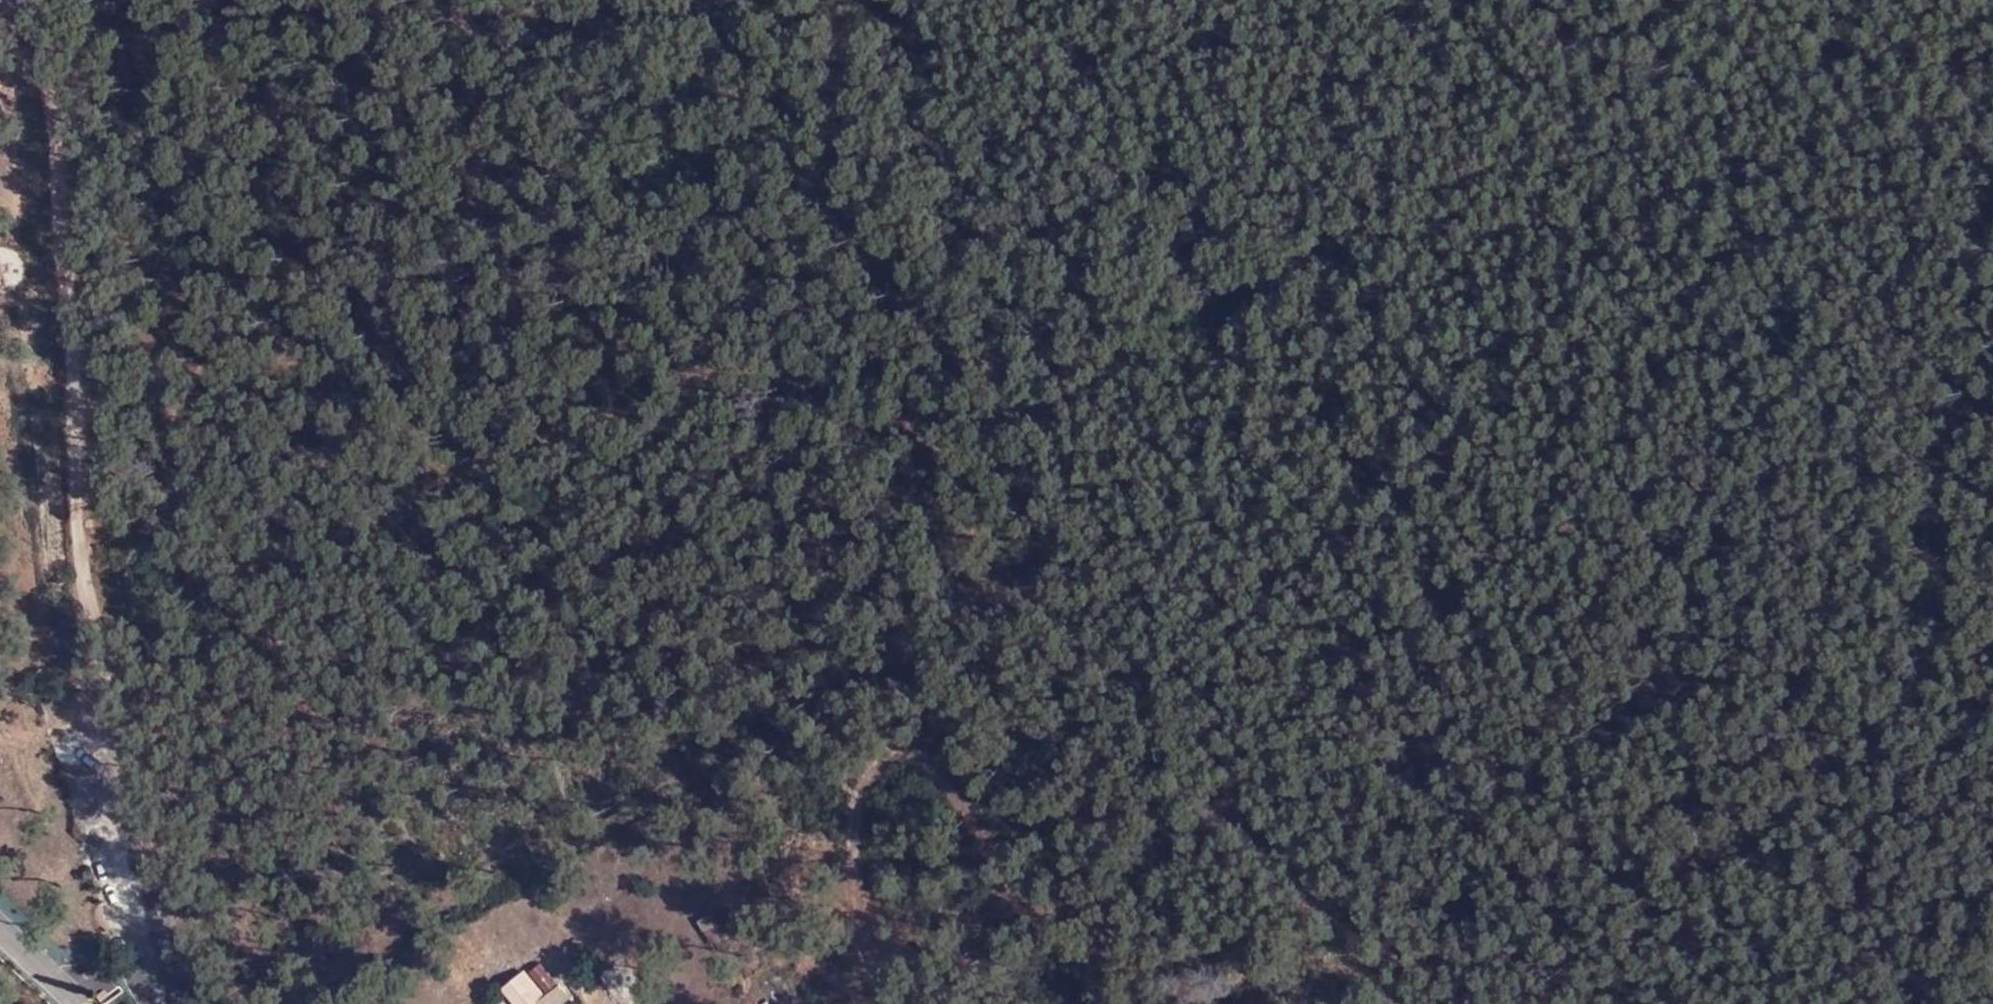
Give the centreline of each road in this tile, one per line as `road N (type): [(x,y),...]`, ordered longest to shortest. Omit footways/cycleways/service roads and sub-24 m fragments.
road 1 (track): [(174,1003),(106,753),(75,537),(64,120),(38,0)]

